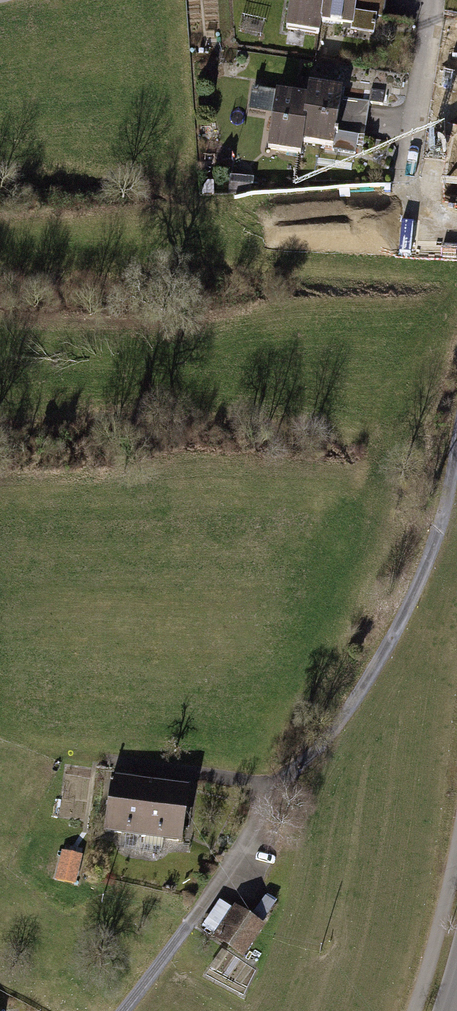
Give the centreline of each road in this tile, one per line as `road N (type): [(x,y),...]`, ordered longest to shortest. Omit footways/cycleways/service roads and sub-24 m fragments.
road 1 (residential): [(434,0),(405,180)]

